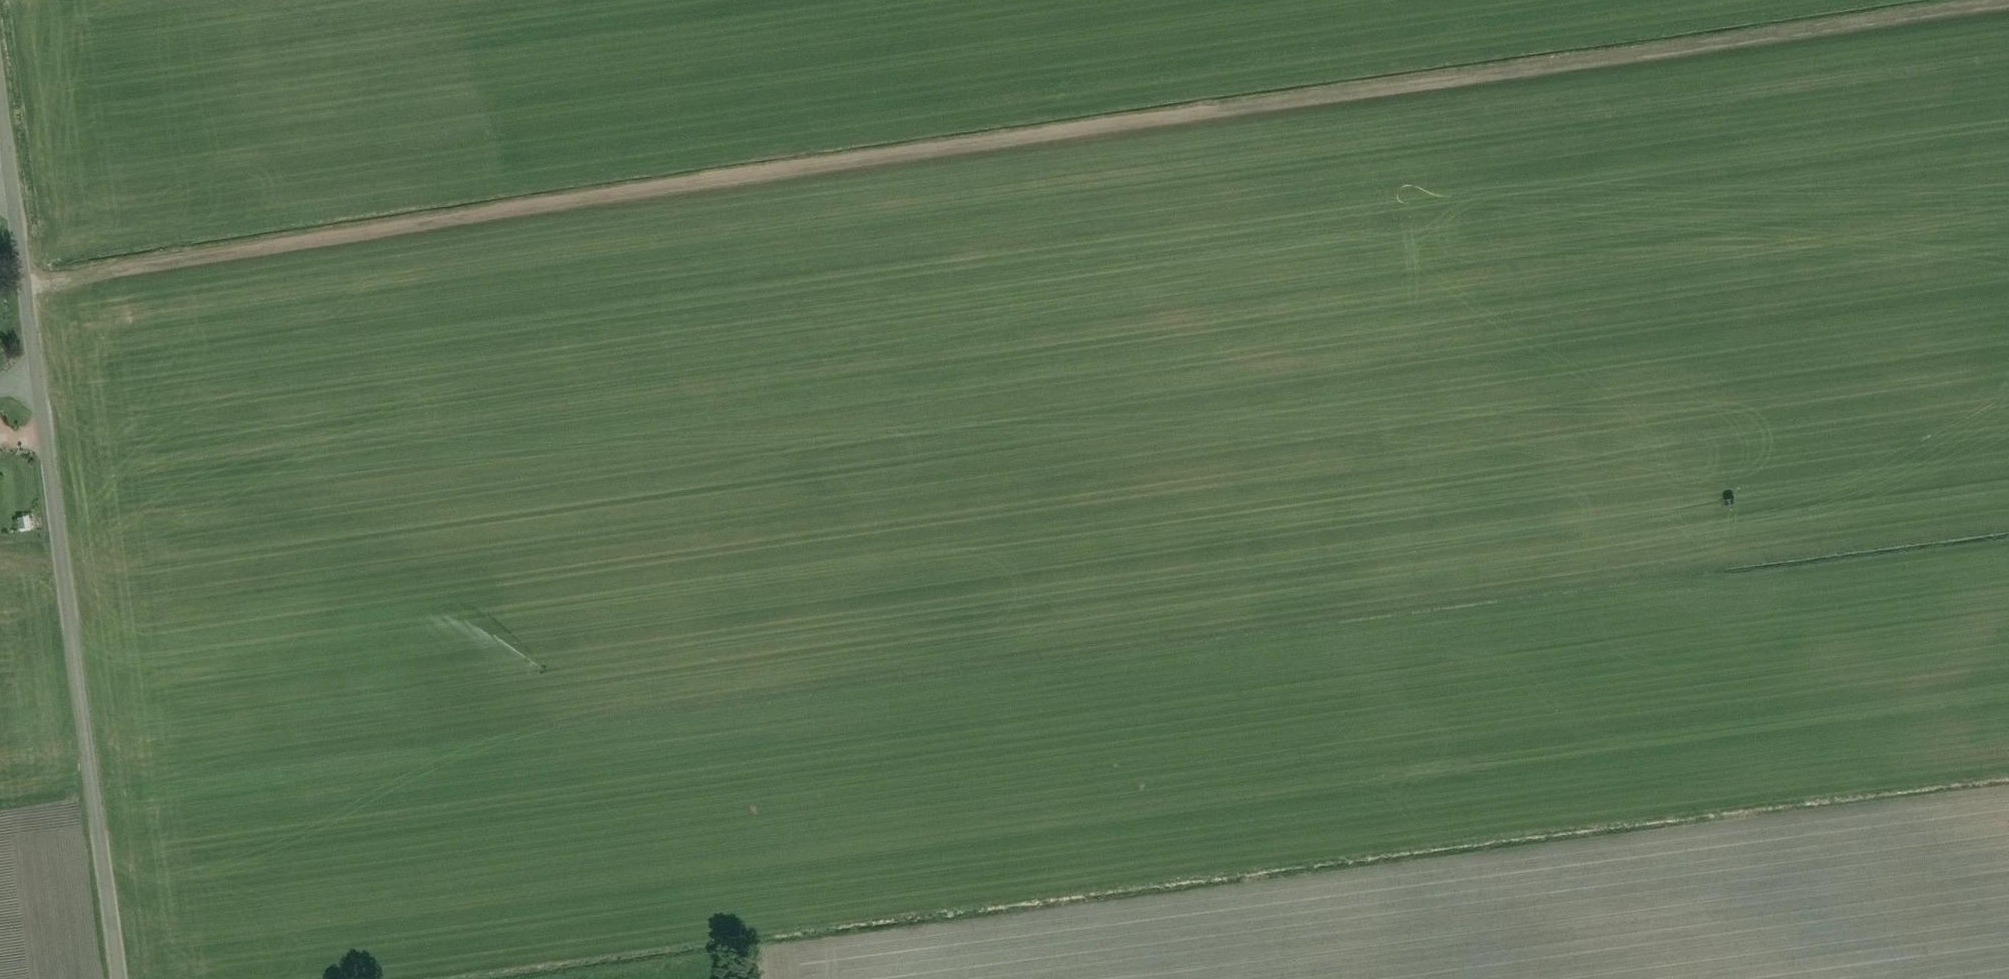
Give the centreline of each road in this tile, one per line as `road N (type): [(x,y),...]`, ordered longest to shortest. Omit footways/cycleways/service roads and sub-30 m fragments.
road 1 (unclassified): [(118,978),(0,119)]

